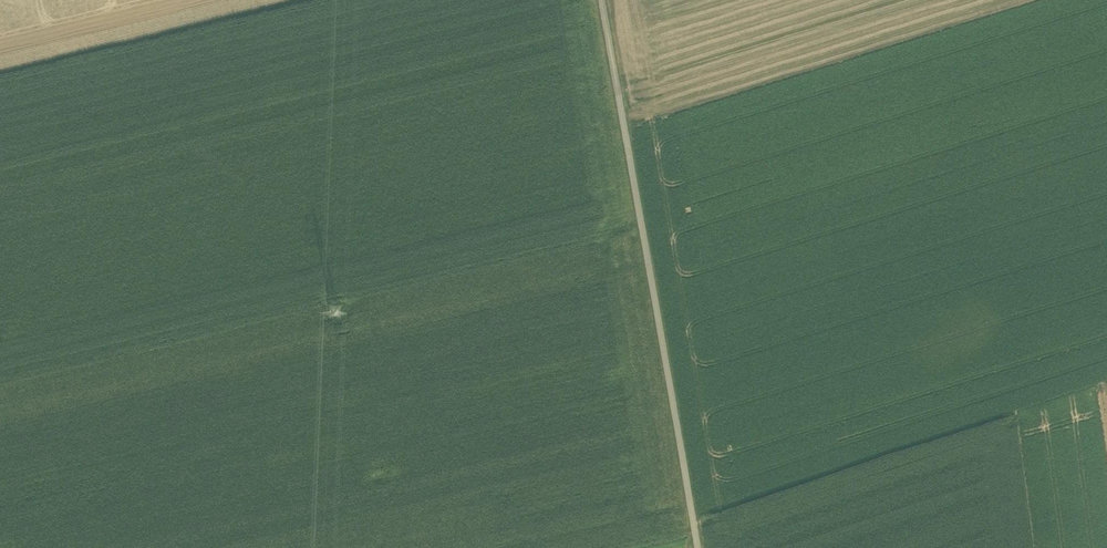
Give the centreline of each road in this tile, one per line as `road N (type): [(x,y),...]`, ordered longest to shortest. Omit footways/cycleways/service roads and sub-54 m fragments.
road 1 (track): [(601,0),(698,547)]

